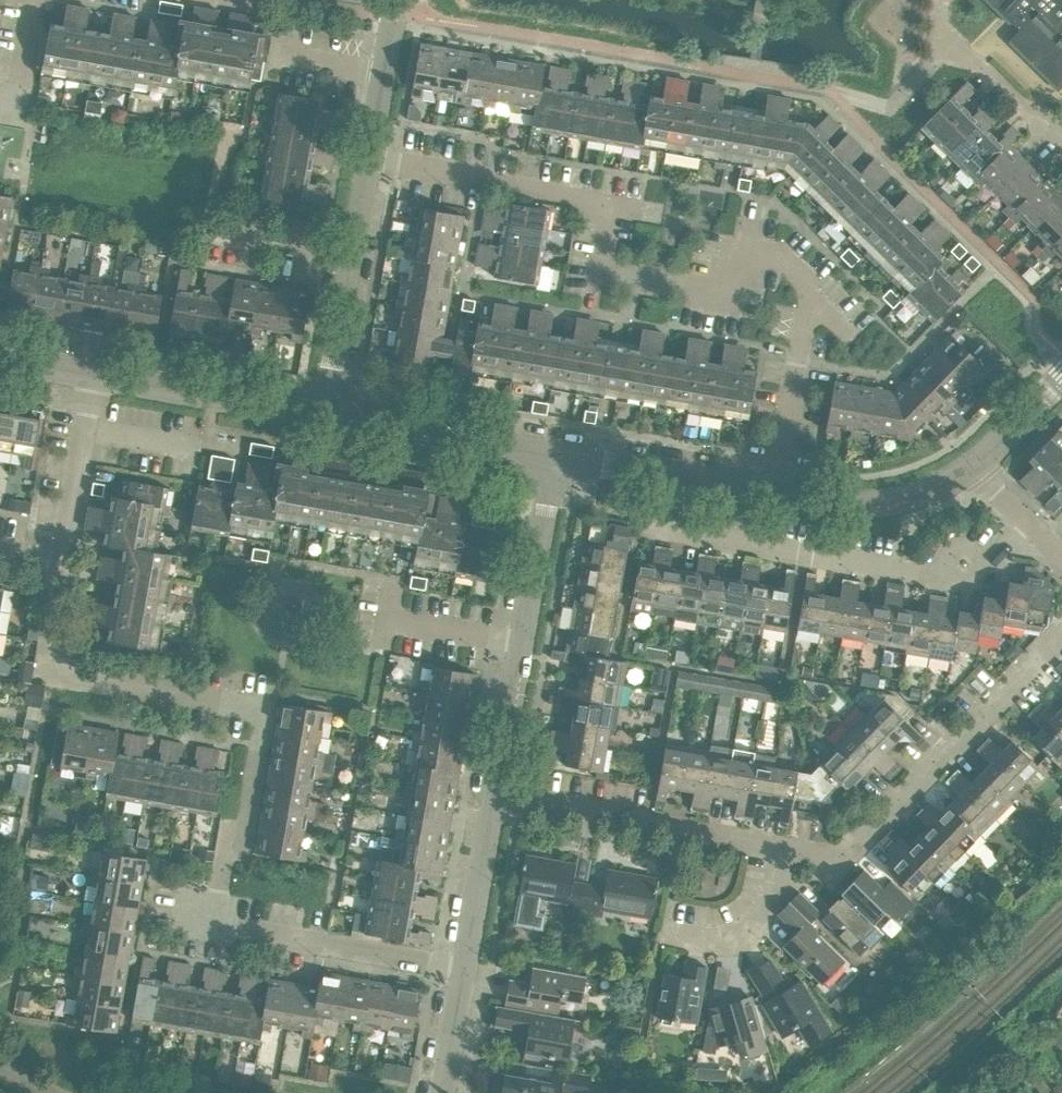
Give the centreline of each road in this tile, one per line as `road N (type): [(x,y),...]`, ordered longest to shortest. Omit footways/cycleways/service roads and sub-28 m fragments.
road 1 (residential): [(228,931),(264,721),(39,684),(61,560)]
road 2 (residential): [(816,284),(752,247),(725,285),(596,276),(609,203),(373,159)]
road 3 (residential): [(648,822),(849,860),(1061,633)]
road 4 (residential): [(670,470),(674,528),(934,573),(974,571),(1031,525)]
road 5 (residential): [(498,793),(555,455)]
road 6 (residential): [(466,972),(228,931)]
road 7 (residential): [(322,412),(555,455)]
road 8 (residential): [(90,374),(322,412)]
road 9 (residential): [(769,490),(851,505),(921,495),(974,461)]
road 10 (residential): [(769,490),(816,284)]
road 11 (residential): [(61,560),(90,374)]
road 12 (residential): [(466,972),(498,793)]
road 13 (residential): [(322,412),(356,259)]
road 14 (residential): [(498,793),(648,822)]
road 15 (residential): [(356,259),(206,235)]
road 16 (residential): [(951,47),(1061,146)]
road 17 (residential): [(974,461),(1061,372)]
road 18 (residential): [(446,1092),(466,972)]
road 19 (residential): [(0,112),(19,86),(32,0)]

